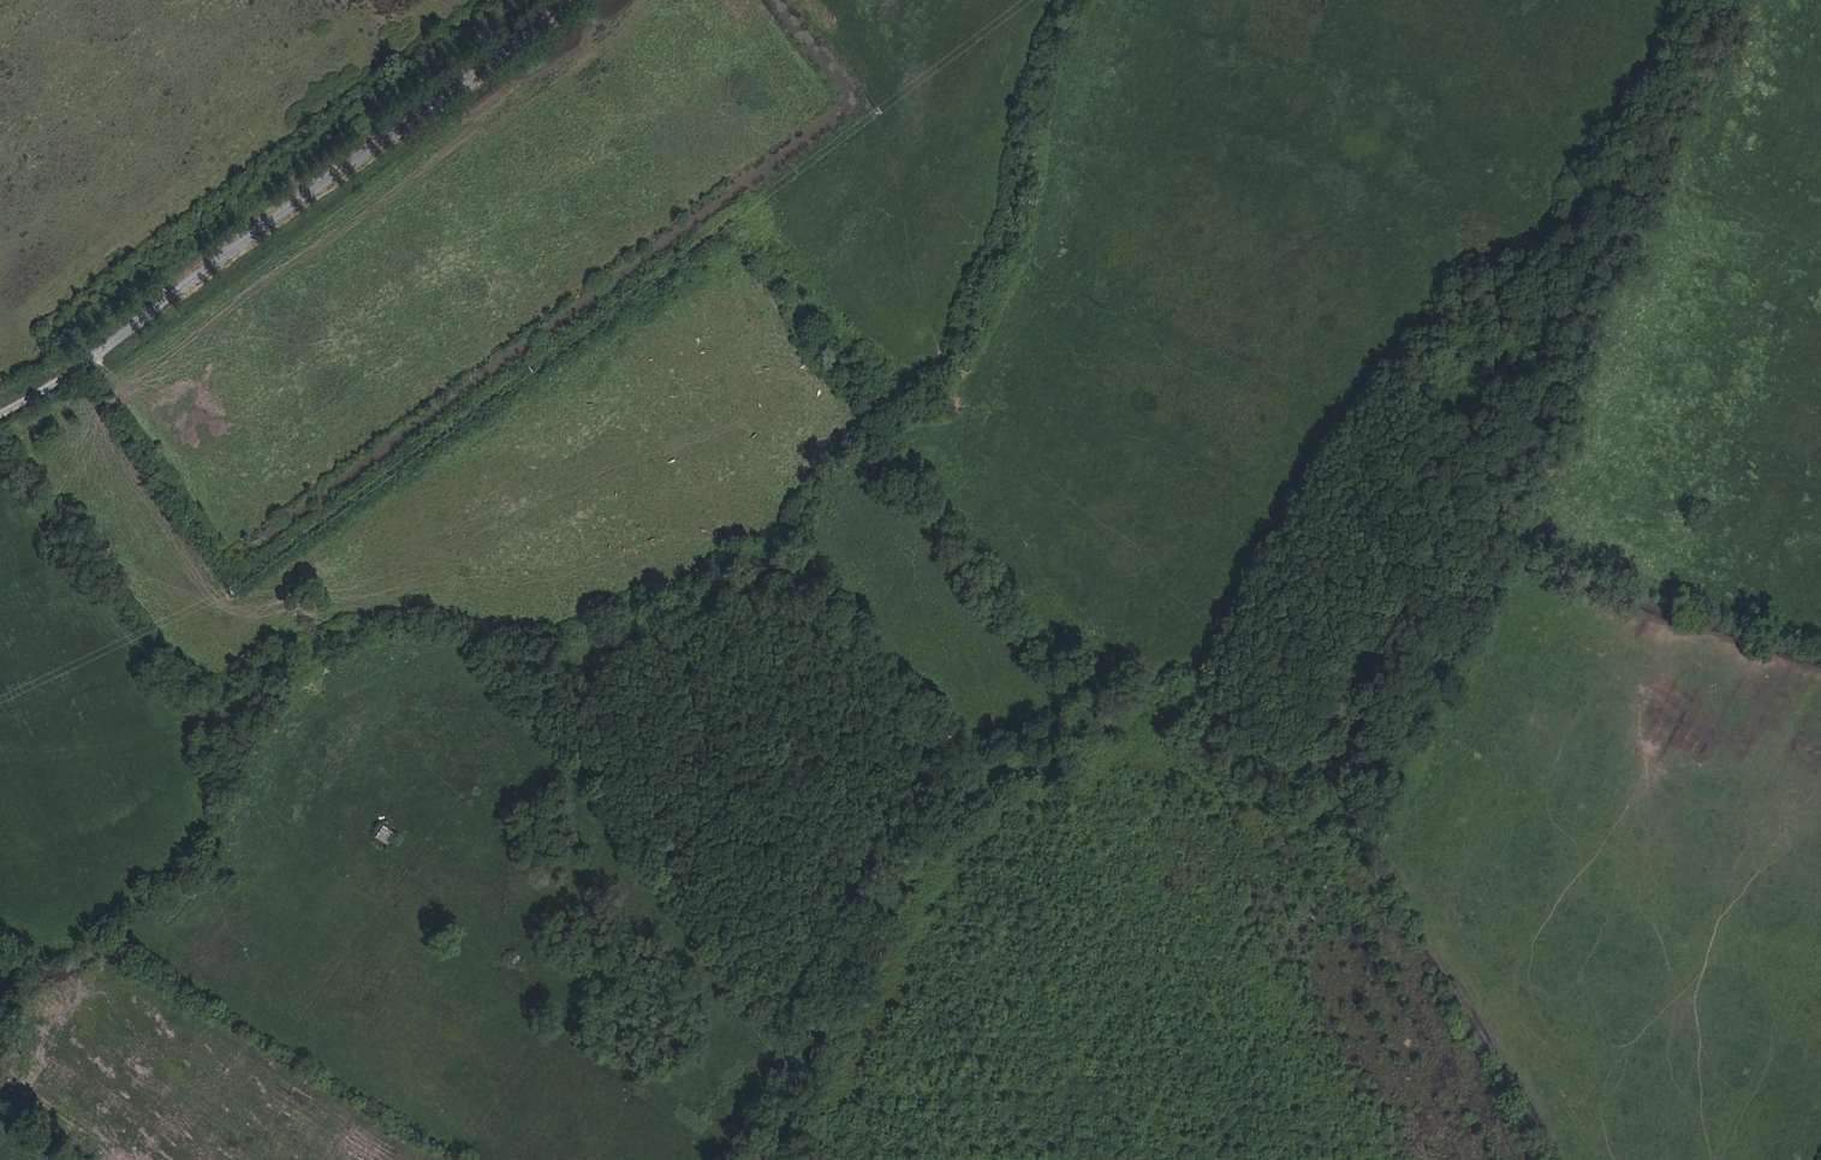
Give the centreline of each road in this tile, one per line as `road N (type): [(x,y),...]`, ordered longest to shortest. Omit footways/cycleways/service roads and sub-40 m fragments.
road 1 (track): [(576,0),(62,383),(0,418)]
road 2 (track): [(759,1159),(892,894),(952,808),(998,774),(1083,735),(1200,713)]

